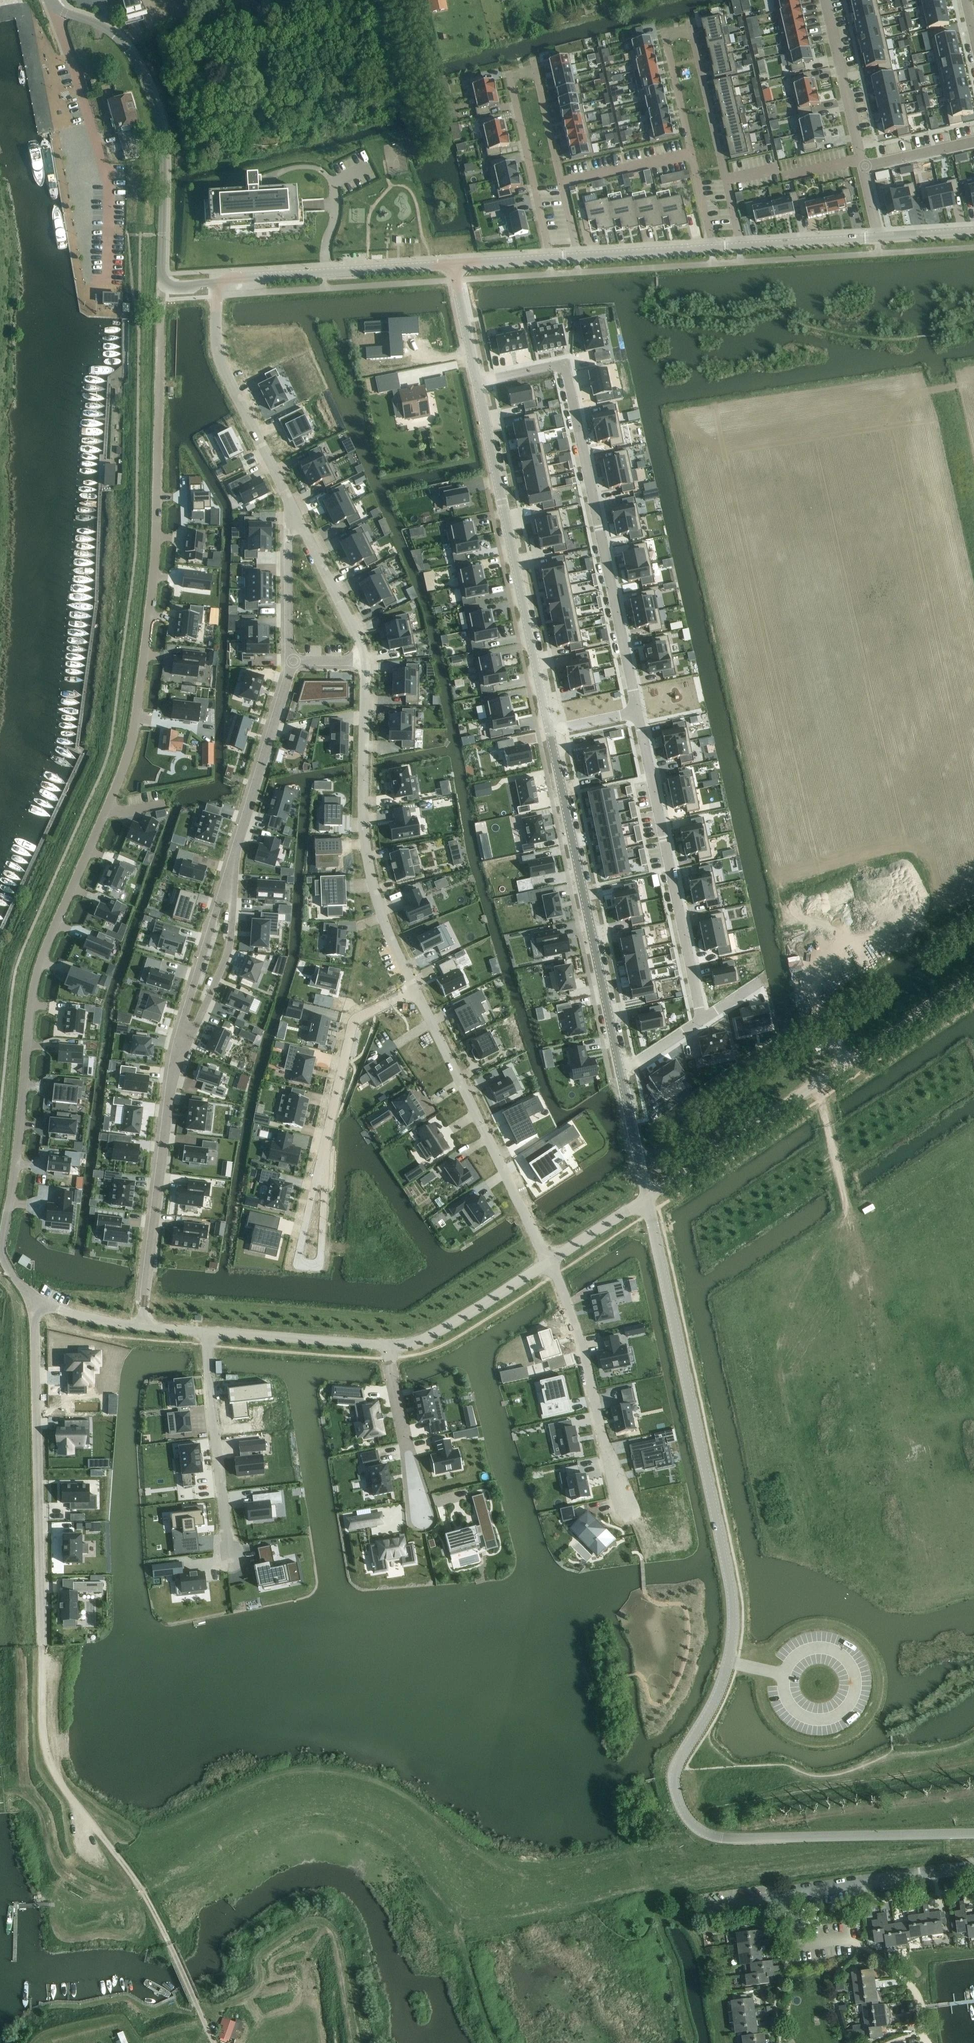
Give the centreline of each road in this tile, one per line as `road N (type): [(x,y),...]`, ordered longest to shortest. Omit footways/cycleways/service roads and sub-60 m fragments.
road 1 (residential): [(31,1297),(1,1246),(31,997),(43,948),(133,735),(155,544),(161,286)]
road 2 (residential): [(810,1837),(711,1835),(688,1819),(675,1791),(677,1763),(722,1681),(733,1605),(647,1197)]
road 3 (track): [(139,1851),(156,1832),(270,1776),(316,1770),(396,1792),(498,1866),(674,1845),(700,1830)]
road 4 (residential): [(637,711),(567,364),(477,384)]
road 5 (track): [(142,1891),(267,1812),(347,1808),(388,1823),(415,1849),(463,1942)]
road 6 (unclassified): [(647,1197),(973,979)]
road 7 (residential): [(741,245),(691,27),(665,33),(693,153)]
road 8 (unclassified): [(550,729),(477,384)]
road 9 (residential): [(40,1646),(31,1297)]
road 10 (unclassified): [(620,1071),(550,729)]
road 11 (residential): [(363,661),(367,852),(382,915),(414,989)]
road 12 (residential): [(562,183),(536,70),(510,76),(550,257)]
road 13 (tertiary): [(64,11),(121,41),(156,109),(161,286)]
road 14 (residential): [(699,1019),(637,711)]
road 15 (track): [(160,1923),(51,1764),(40,1646)]
road 16 (residential): [(414,989),(548,1261)]
road 17 (residential): [(64,11),(61,31),(109,185),(108,282)]
road 18 (residential): [(626,1519),(576,1332),(548,1261)]
road 19 (residential): [(175,1059),(141,1326)]
road 20 (residential): [(220,283),(220,361),(293,521)]
road 21 (residential): [(929,2042),(914,1989),(861,1944),(849,1938),(794,1945),(786,1894)]
road 22 (tertiary): [(220,283),(454,264)]
road 23 (residential): [(231,1561),(209,1332)]
road 24 (residential): [(289,661),(230,879)]
road 25 (residential): [(414,989),(354,1023),(318,1170)]
road 26 (residential): [(318,1170),(298,1254),(305,1265),(322,1260),(324,1178)]
road 27 (residential): [(175,1059),(225,957),(230,879)]
road 28 (residential): [(786,1894),(973,1868)]
road 29 (residential): [(230,879),(175,1059)]
road 30 (residential): [(387,1346),(424,1339),(548,1261)]
road 31 (residential): [(387,1346),(422,1522)]
road 32 (residential): [(209,1332),(387,1346)]
road 33 (residential): [(863,166),(826,0)]
road 34 (residential): [(810,1837),(973,1833)]
road 35 (residential): [(293,521),(350,620),(363,661)]
road 36 (residential): [(293,521),(289,661)]
road 37 (tertiary): [(741,245),(878,236)]
road 38 (tertiary): [(578,256),(713,247)]
road 39 (residential): [(562,183),(693,153)]
road 40 (unclassified): [(647,1197),(620,1071)]
road 41 (unclassified): [(477,384),(454,264)]

